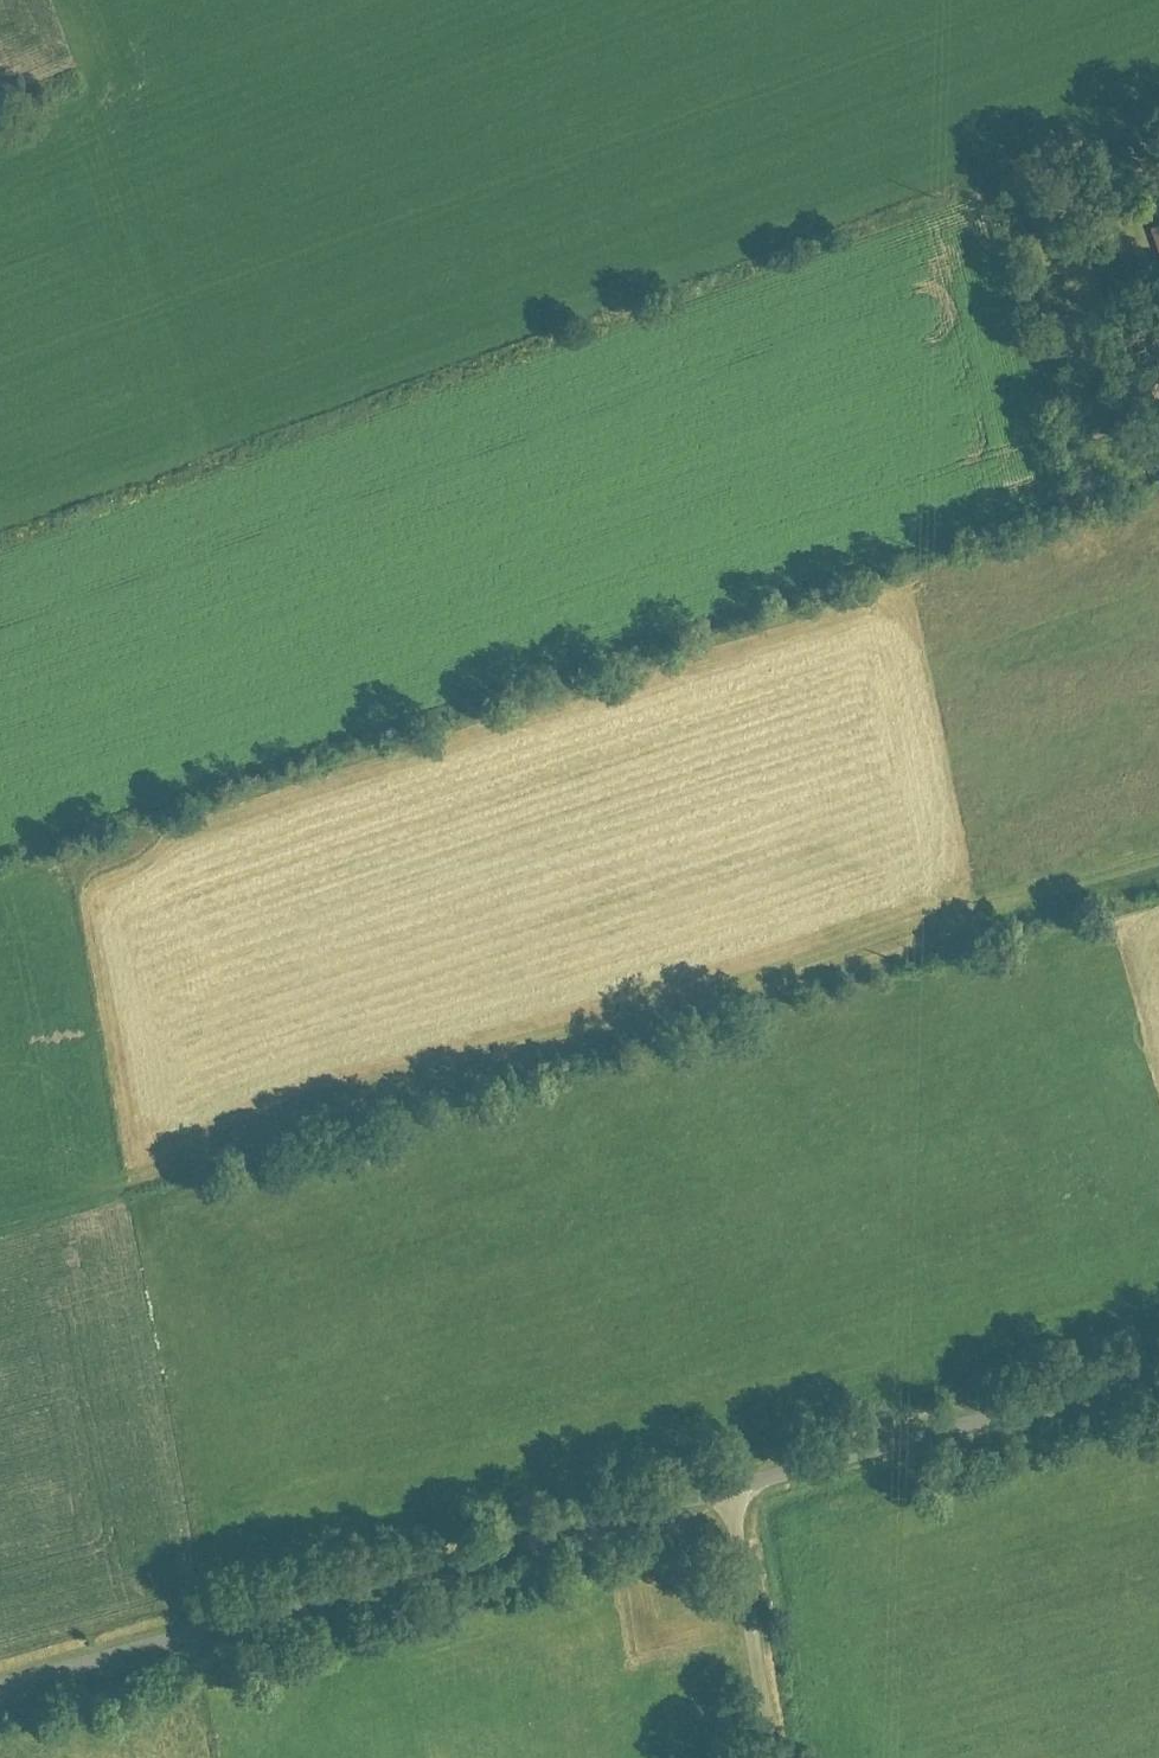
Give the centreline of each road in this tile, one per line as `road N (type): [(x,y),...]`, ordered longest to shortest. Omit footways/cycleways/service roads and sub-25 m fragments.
road 1 (residential): [(0,1681),(731,1484)]
road 2 (residential): [(731,1484),(1158,1367)]
road 3 (residential): [(731,1484),(775,1757)]

